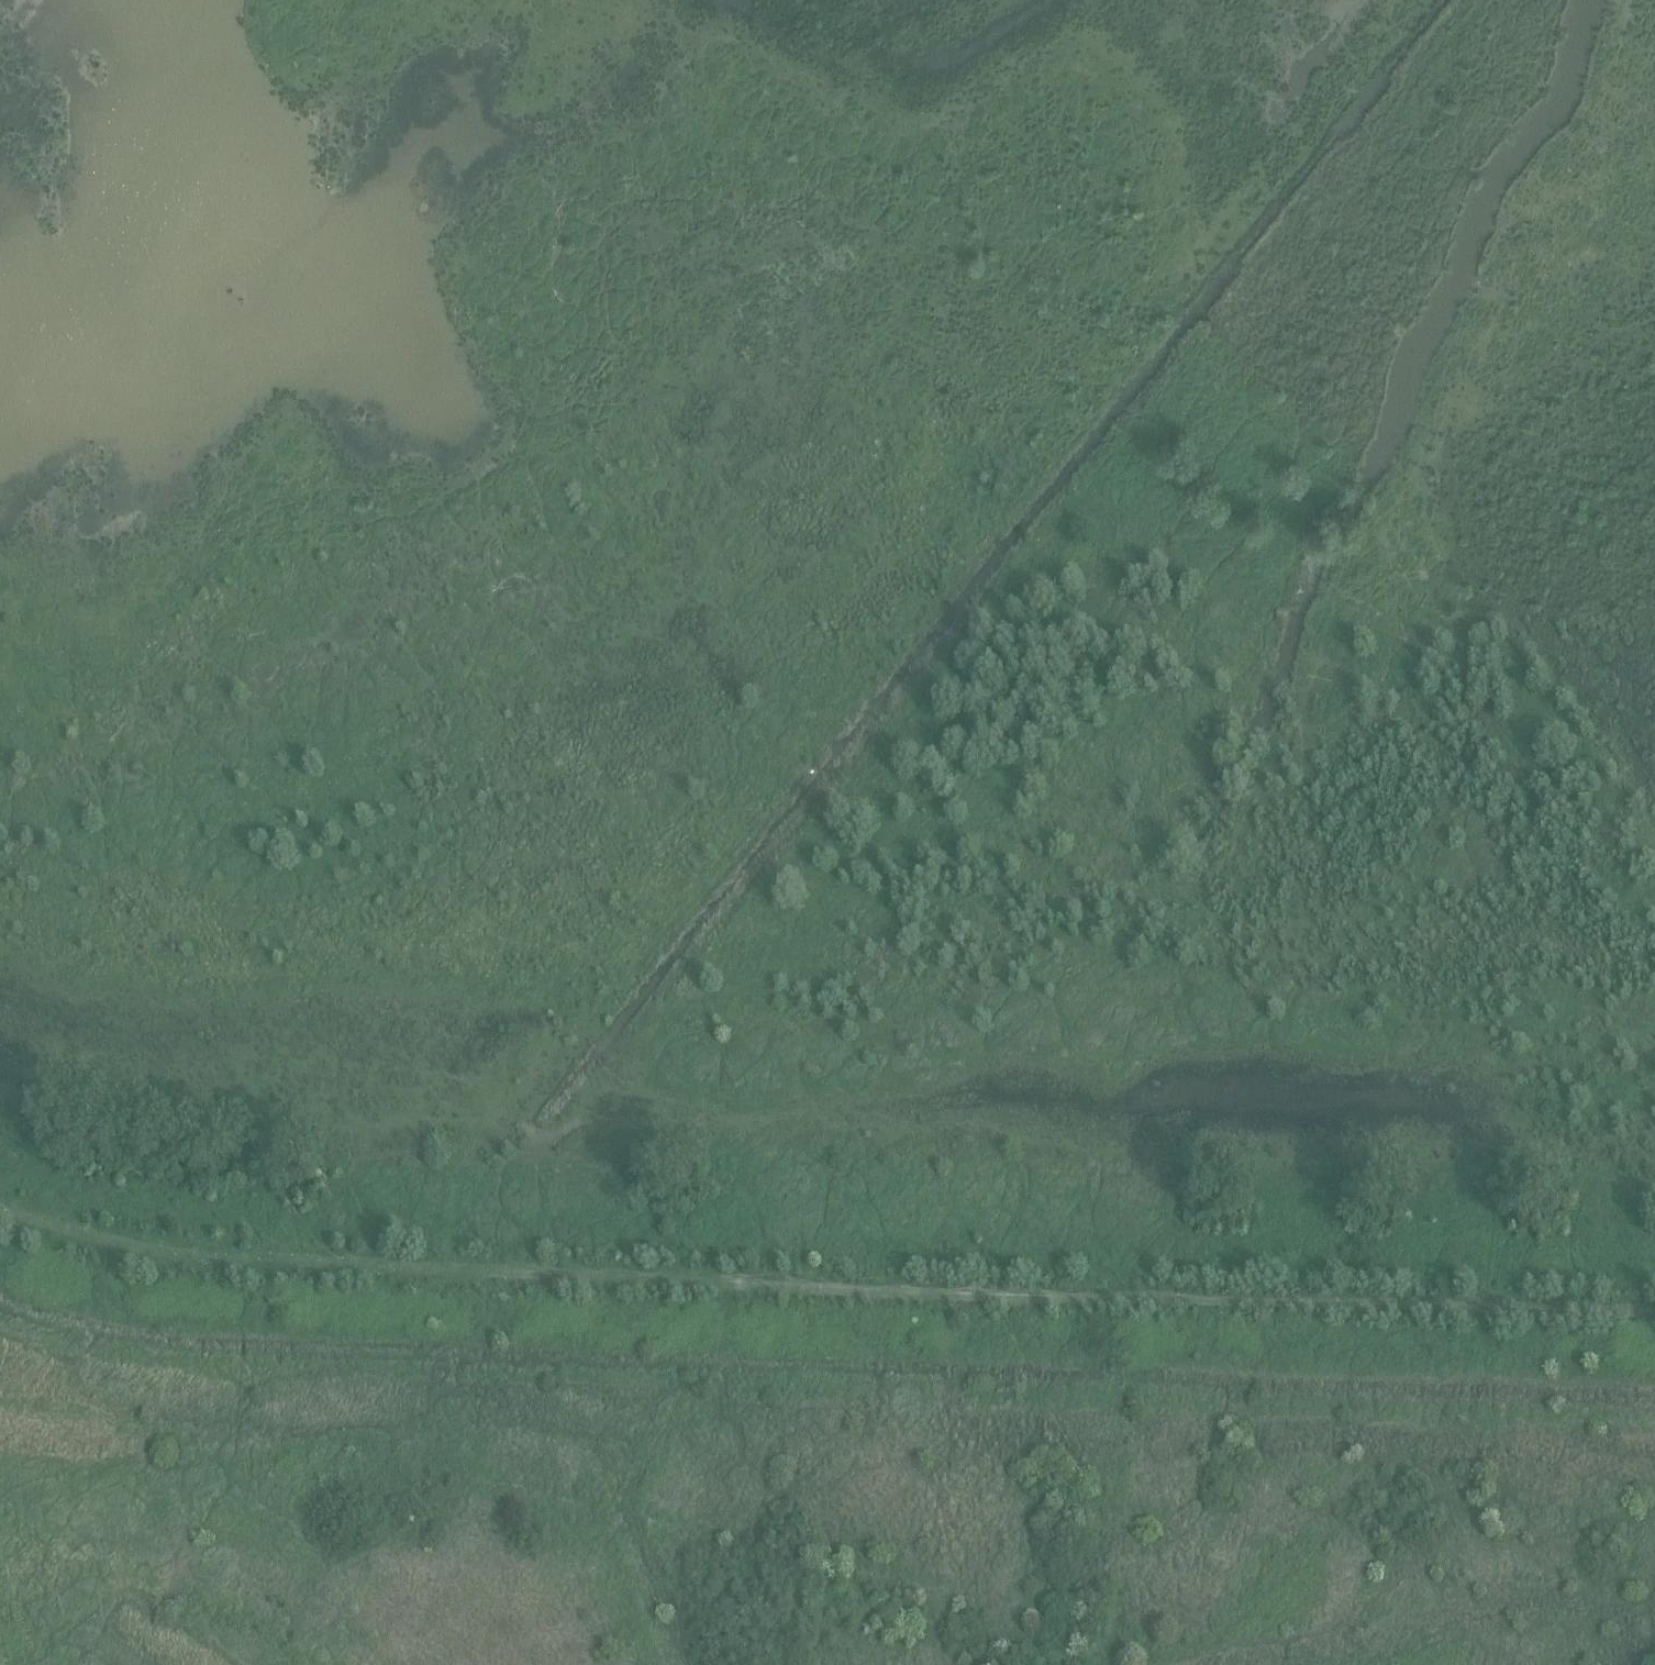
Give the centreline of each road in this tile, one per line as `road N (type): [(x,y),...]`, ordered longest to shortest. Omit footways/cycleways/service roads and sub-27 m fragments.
road 1 (track): [(0,1204),(98,1236),(427,1272),(1654,1315)]

